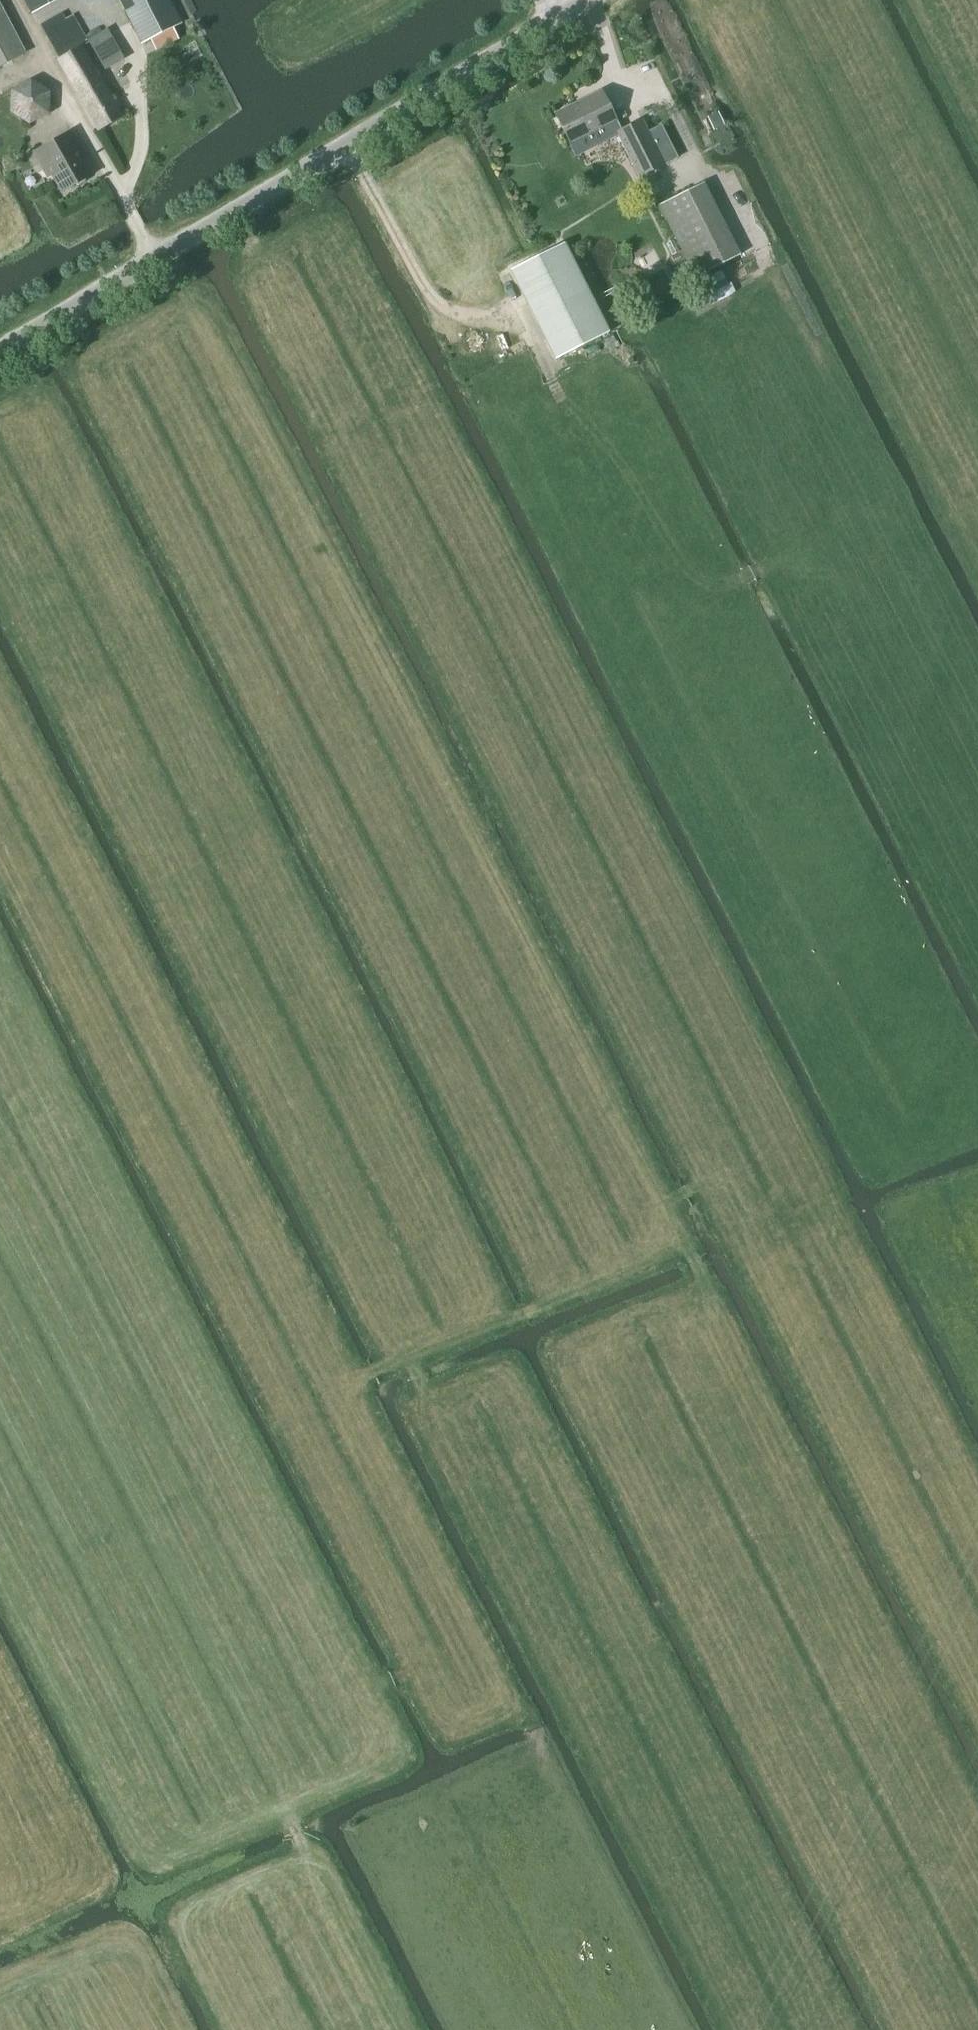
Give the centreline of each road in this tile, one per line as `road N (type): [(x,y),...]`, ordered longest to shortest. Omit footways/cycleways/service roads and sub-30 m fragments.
road 1 (unclassified): [(0,344),(581,0)]

